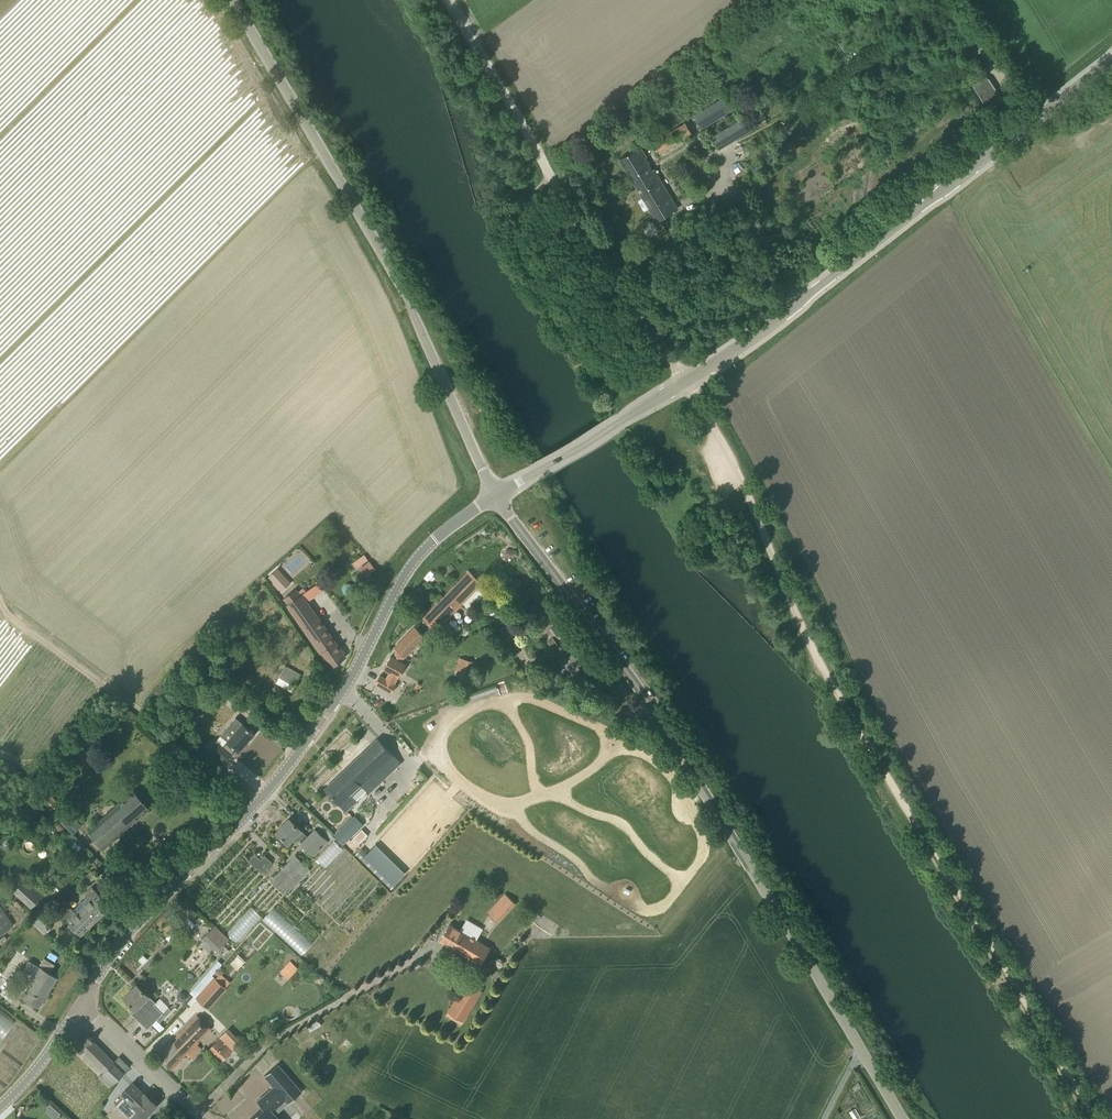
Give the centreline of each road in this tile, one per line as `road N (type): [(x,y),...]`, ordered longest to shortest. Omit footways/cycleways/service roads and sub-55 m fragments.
road 1 (track): [(691,389),(743,480),(834,683),(1094,1118)]
road 2 (unclassified): [(899,1118),(739,860),(640,680),(497,494)]
road 3 (unclassified): [(80,1006),(127,934),(259,800),(324,718),(415,559),(497,494)]
road 4 (unclassified): [(497,494),(400,280),(229,0)]
road 5 (unclassified): [(686,381),(1111,59)]
road 6 (track): [(453,0),(681,374)]
road 7 (track): [(0,600),(27,633),(259,800)]
road 8 (unclassified): [(201,1118),(278,1032),(432,948)]
road 9 (unclassified): [(497,494),(686,381)]
road 10 (unclassified): [(201,1118),(80,1006)]
road 11 (unclassified): [(0,1107),(80,1006)]

